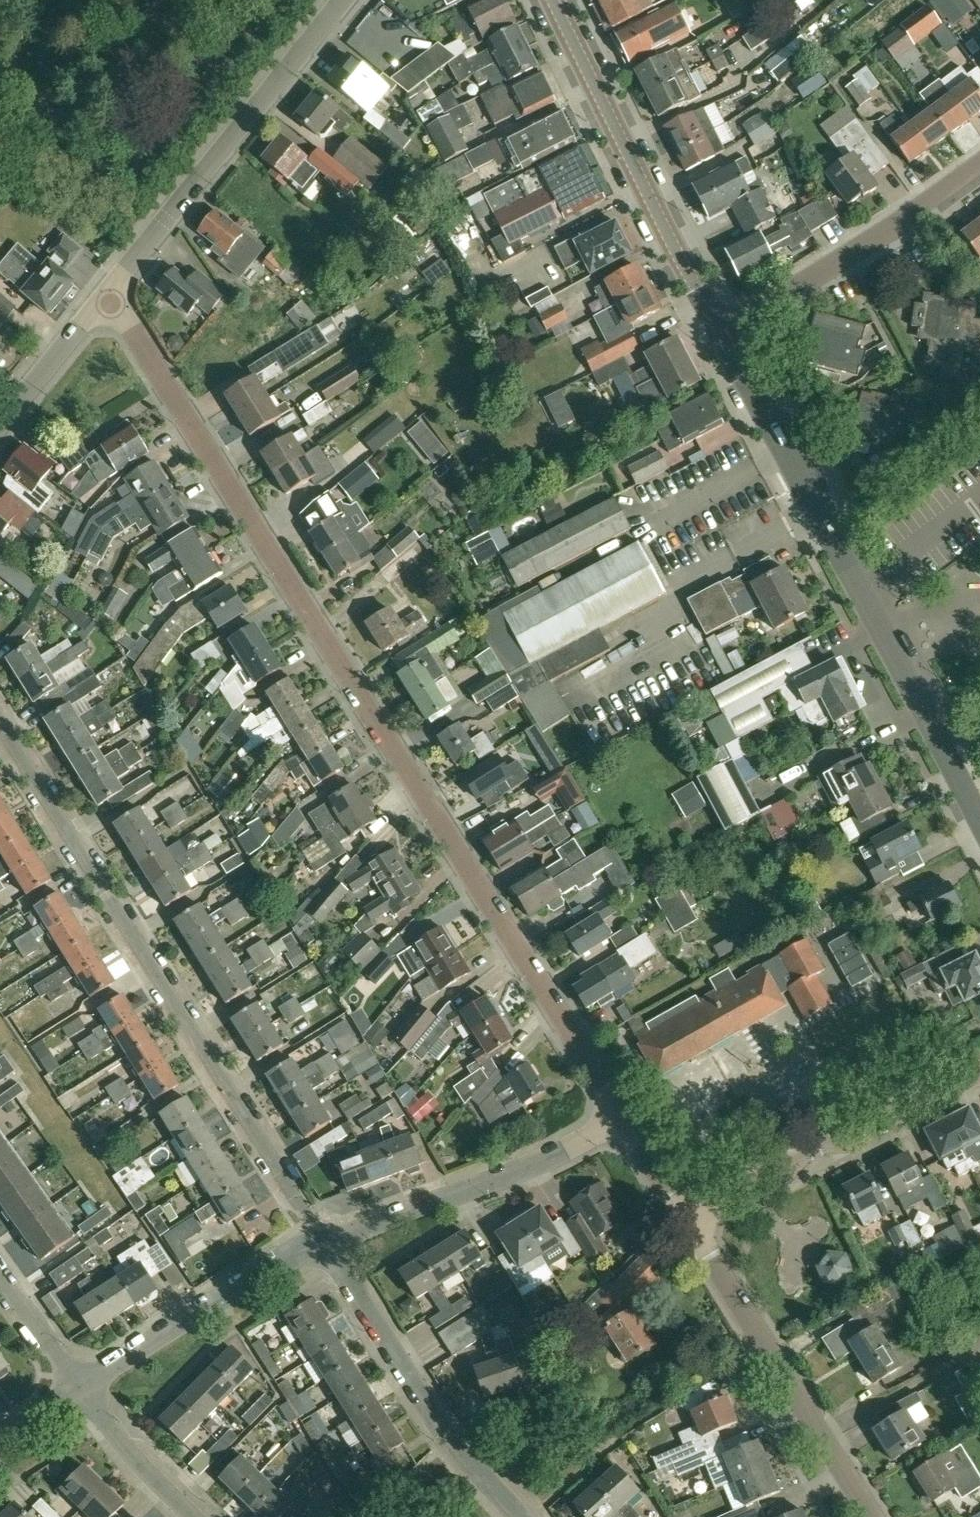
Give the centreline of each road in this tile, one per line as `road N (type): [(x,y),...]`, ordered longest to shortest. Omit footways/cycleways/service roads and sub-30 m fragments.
road 1 (residential): [(624,1117),(108,293)]
road 2 (residential): [(324,1242),(0,720)]
road 3 (tertiary): [(108,293),(343,0)]
road 4 (secondary): [(719,334),(553,0)]
road 5 (residential): [(871,1516),(688,1222)]
road 6 (residential): [(324,1242),(446,1438),(516,1516)]
road 7 (residential): [(688,1222),(979,1075)]
road 8 (residential): [(324,1242),(544,1161),(624,1117)]
road 9 (residential): [(719,334),(979,160)]
road 10 (residential): [(82,1387),(203,1306),(324,1242)]
road 11 (secondary): [(847,570),(719,334)]
road 12 (residential): [(935,736),(847,570)]
road 13 (tertiary): [(0,424),(108,293)]
road 14 (residential): [(82,1387),(124,1451),(190,1516)]
road 15 (residential): [(0,1275),(82,1387)]
road 16 (residential): [(688,1222),(624,1117)]

